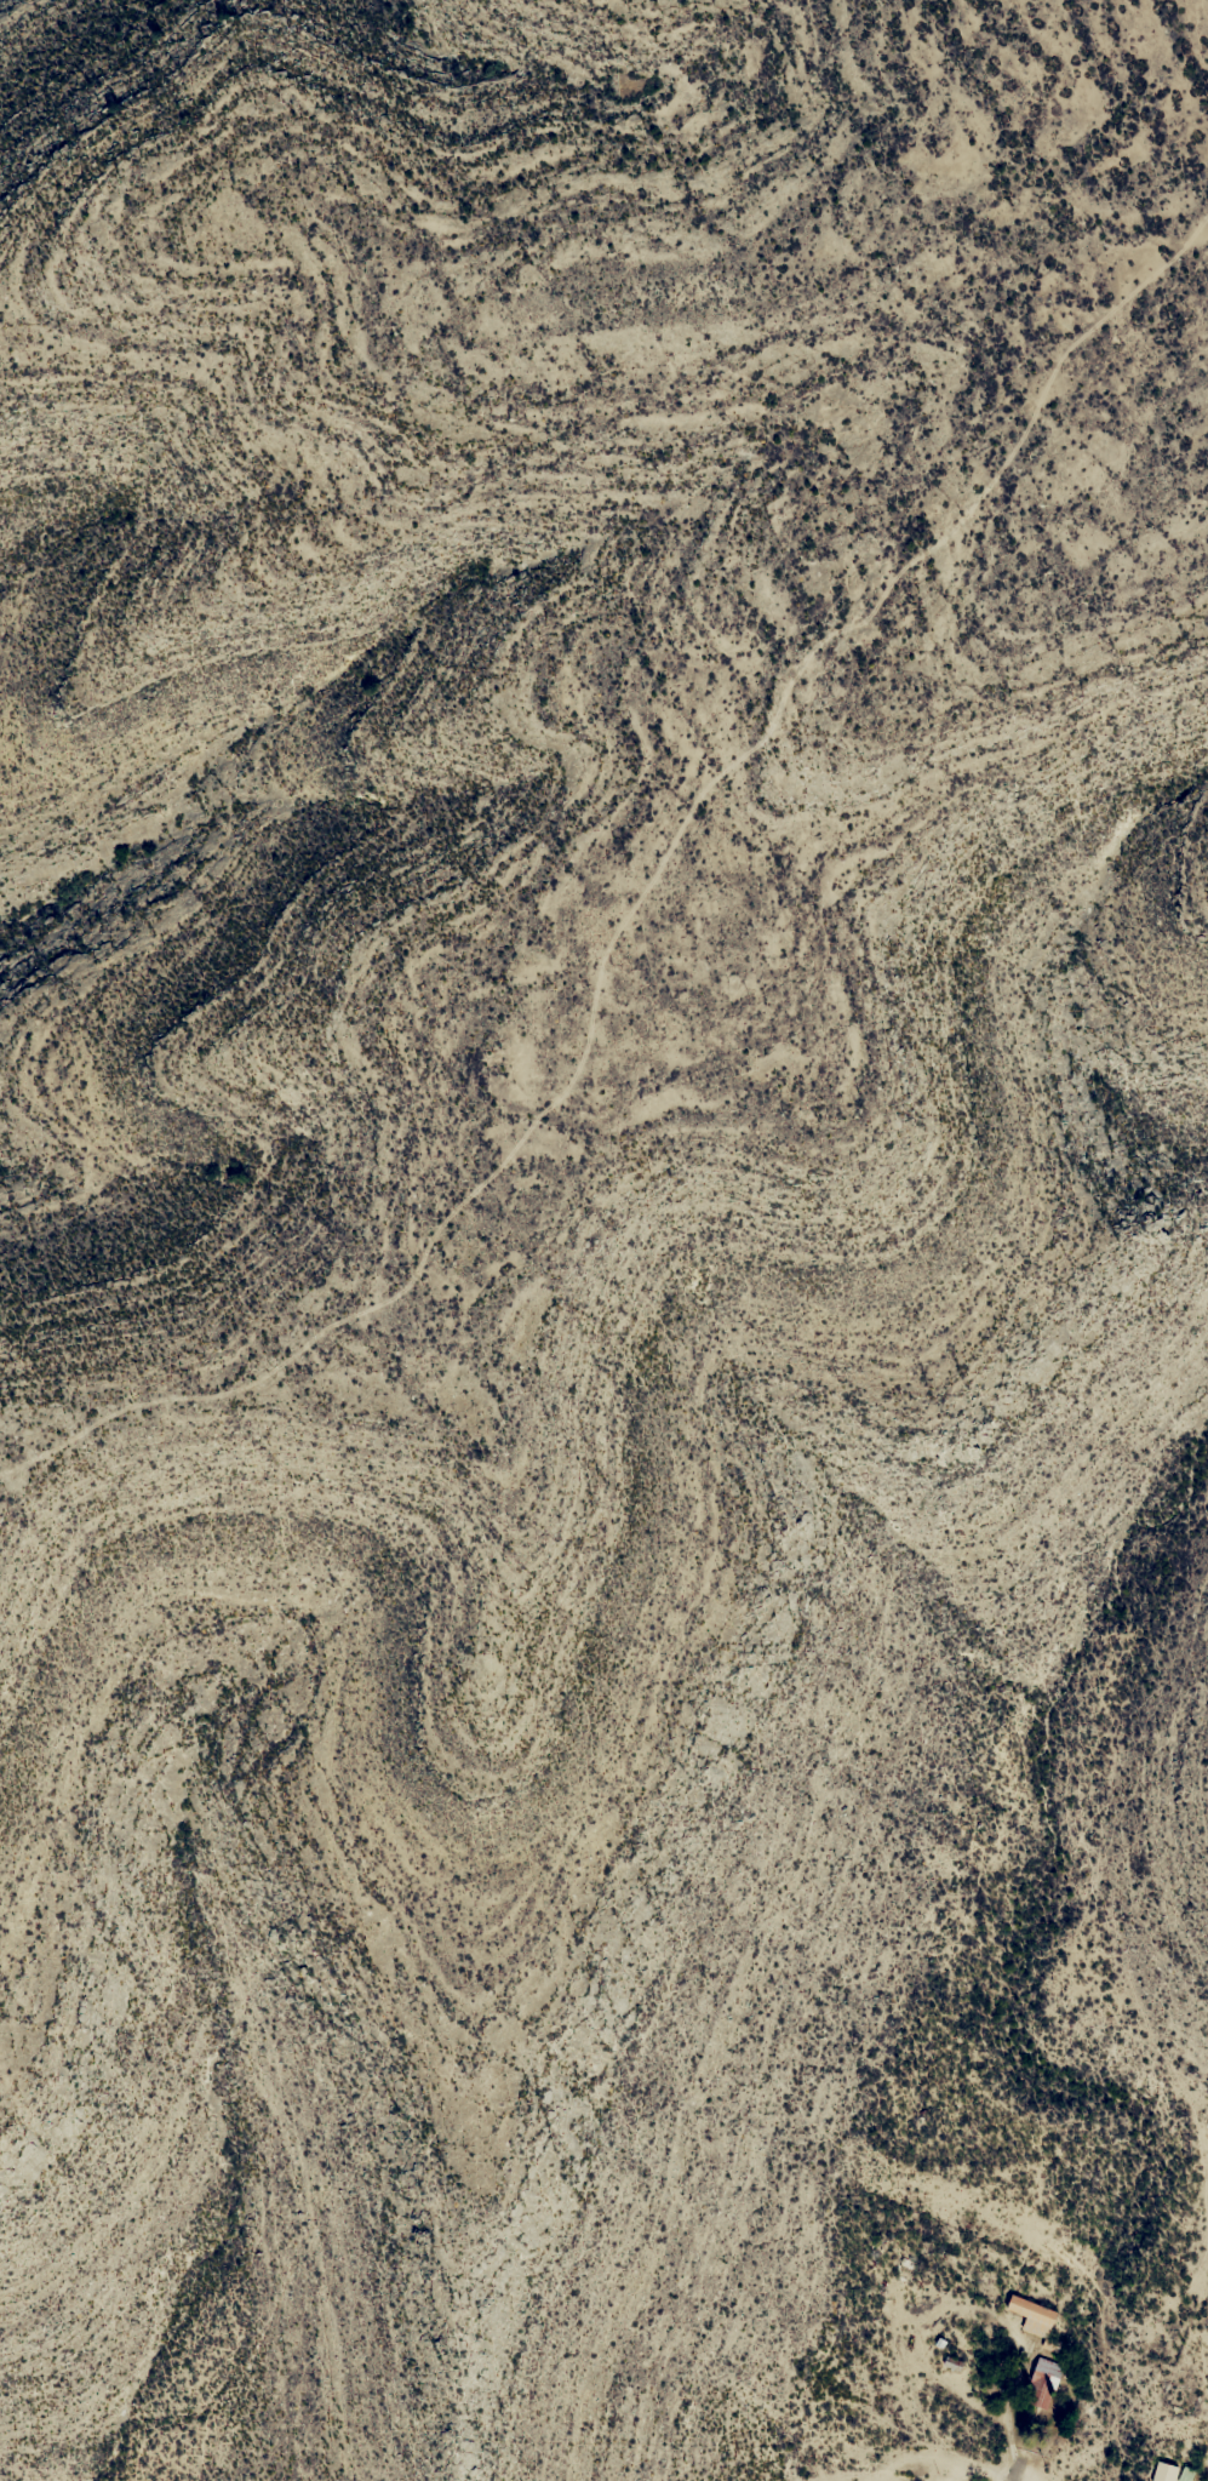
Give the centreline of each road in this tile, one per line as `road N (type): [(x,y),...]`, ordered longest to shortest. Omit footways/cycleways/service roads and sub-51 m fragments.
road 1 (residential): [(1008,2480),(1053,2363)]

